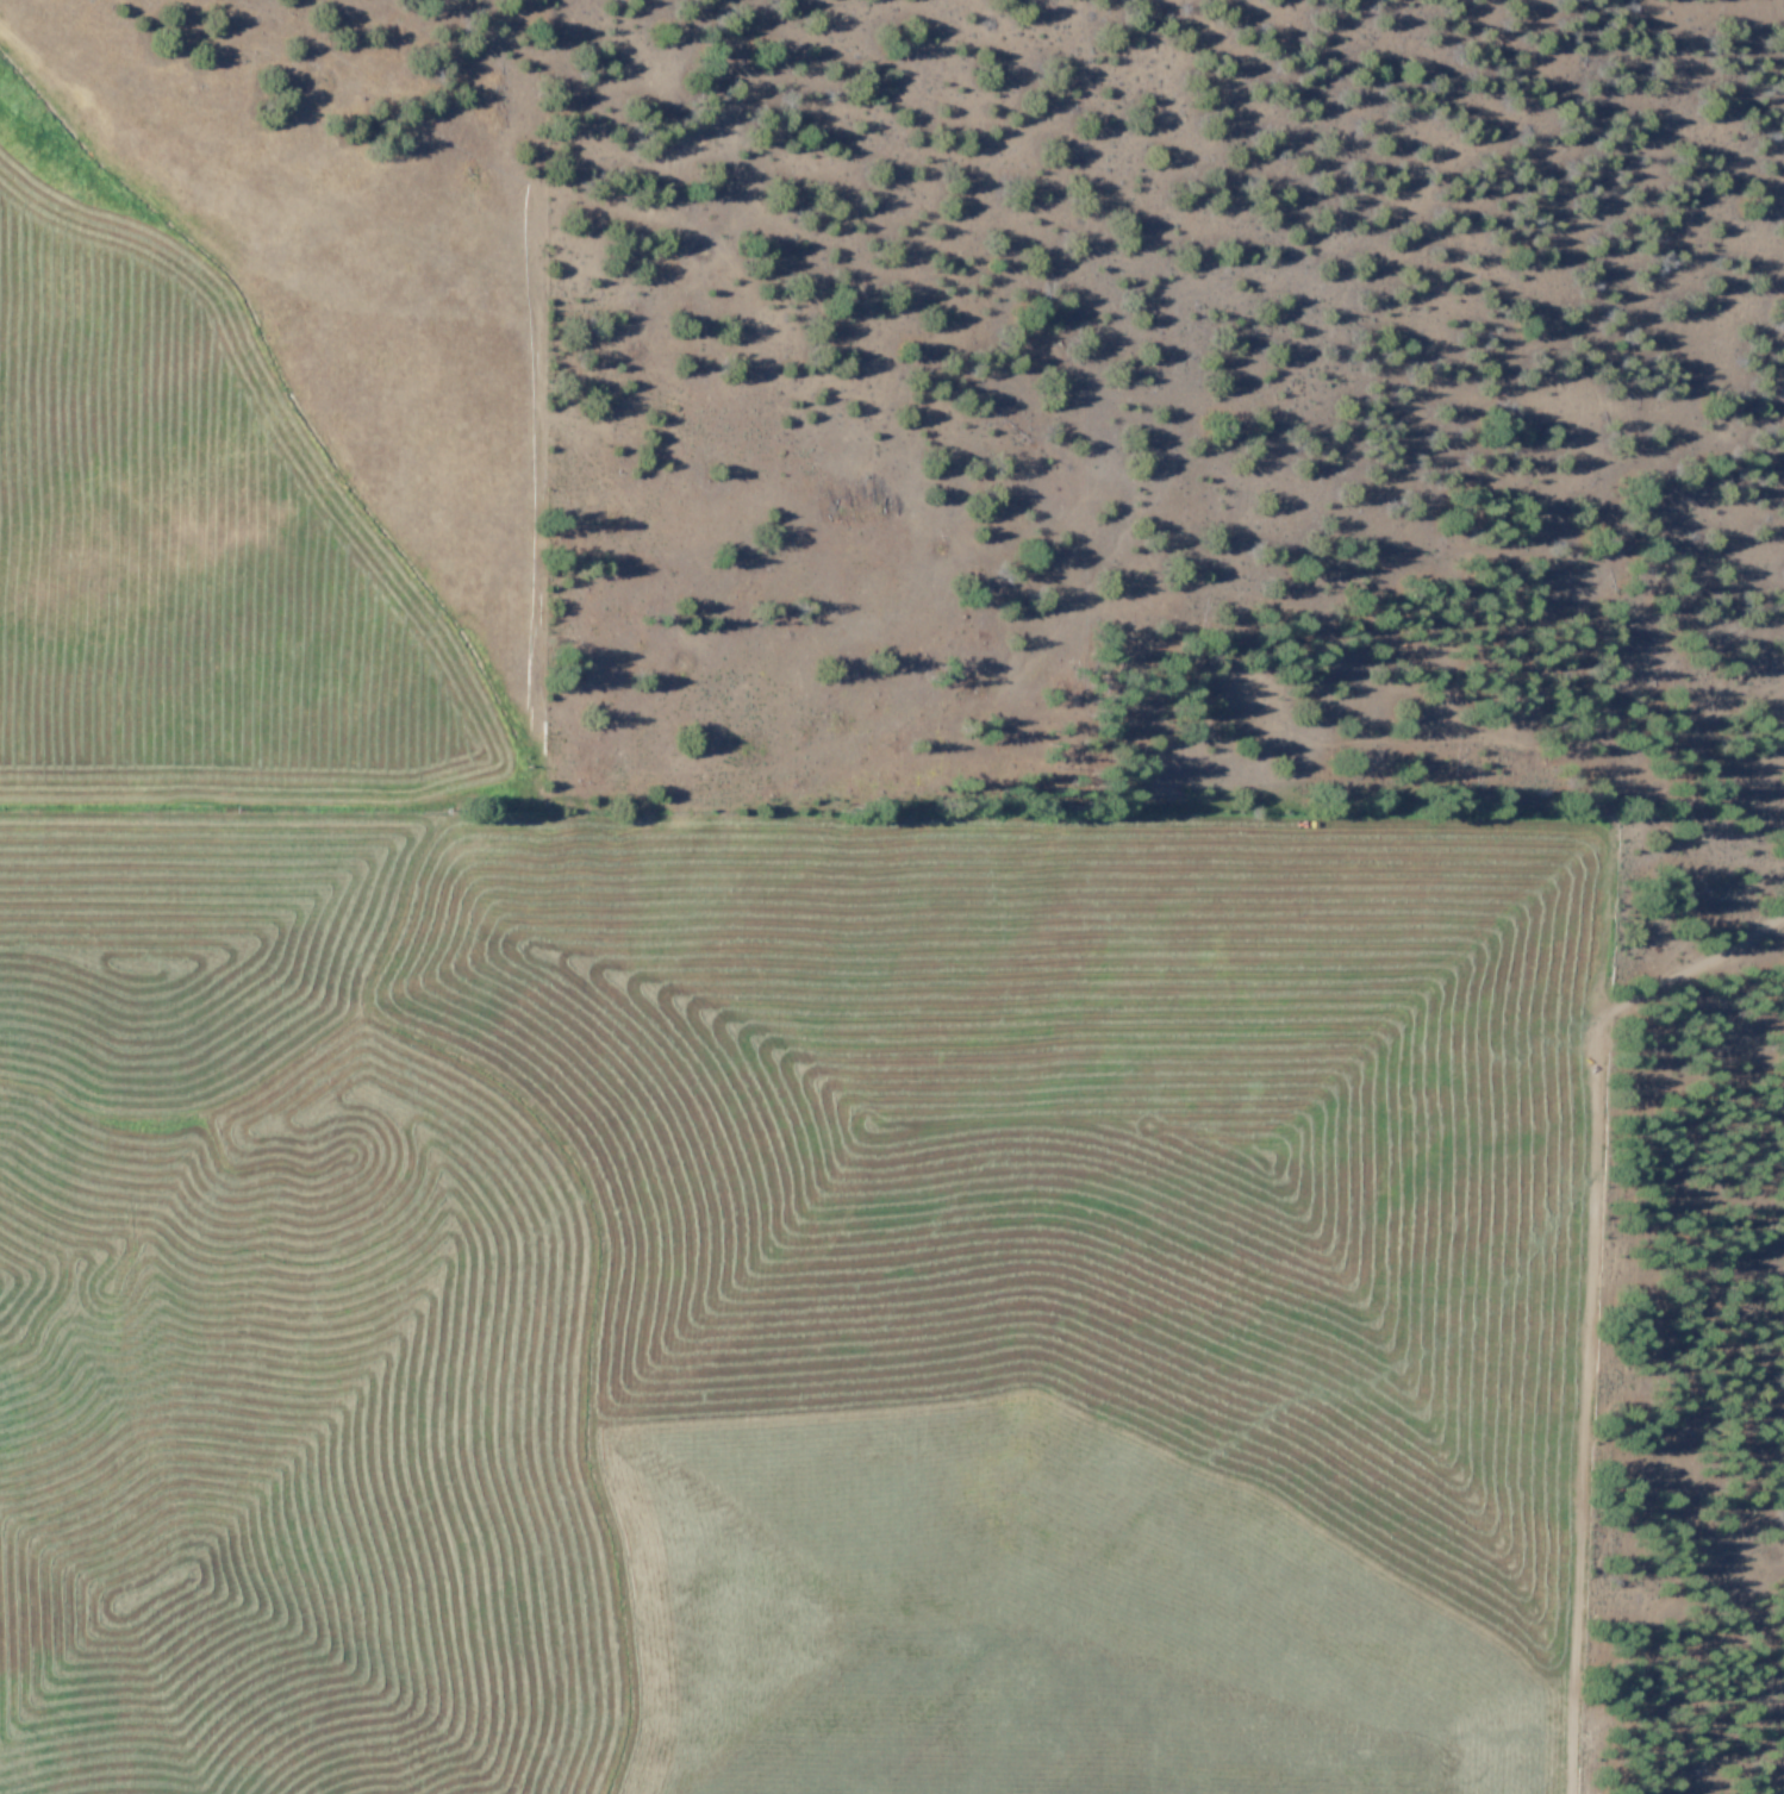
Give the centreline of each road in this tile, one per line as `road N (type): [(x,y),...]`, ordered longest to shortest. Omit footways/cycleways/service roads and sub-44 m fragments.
road 1 (track): [(1783,910),(1583,1026)]

